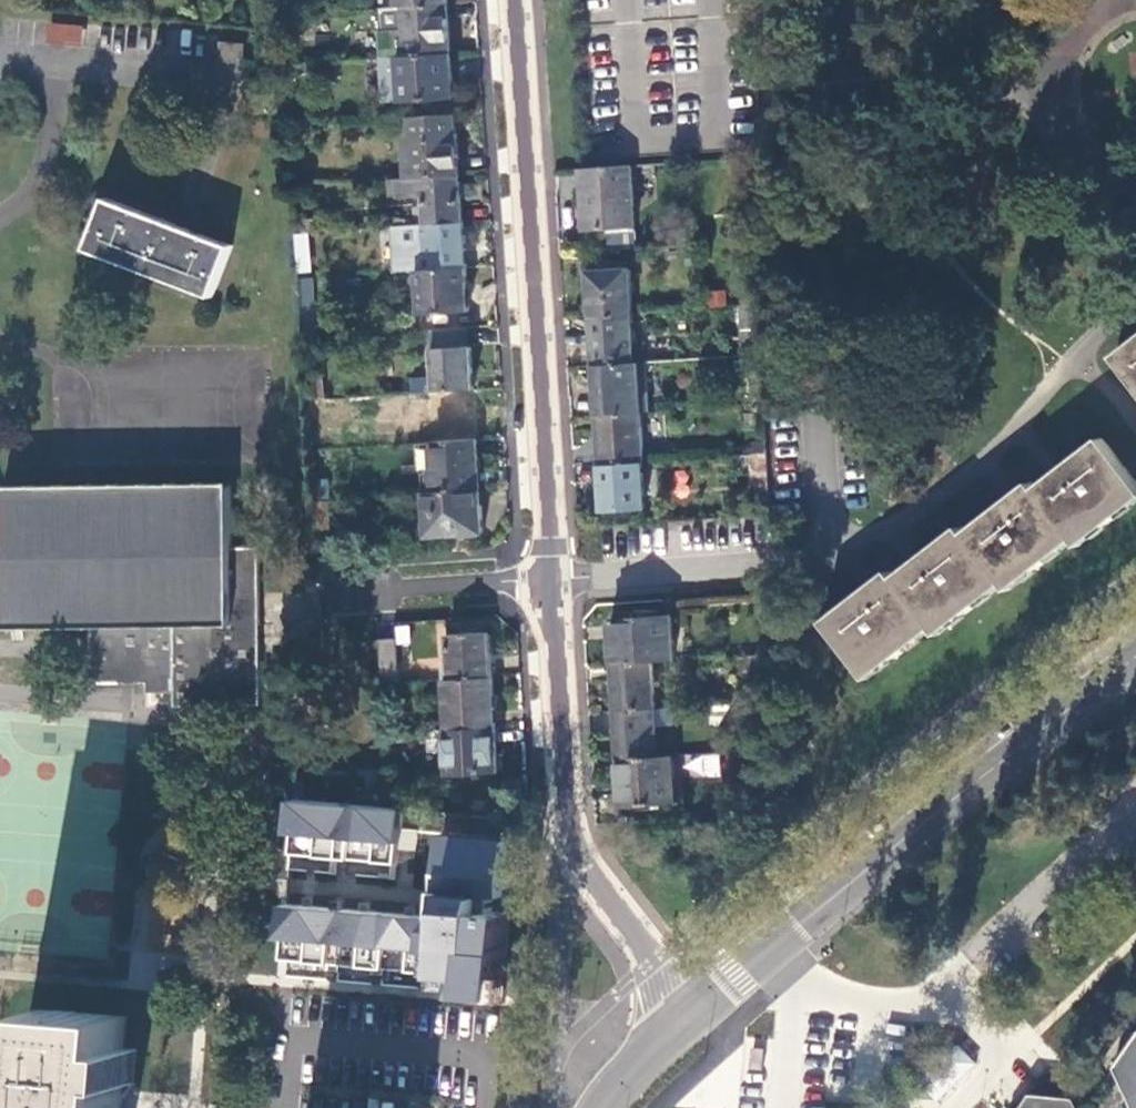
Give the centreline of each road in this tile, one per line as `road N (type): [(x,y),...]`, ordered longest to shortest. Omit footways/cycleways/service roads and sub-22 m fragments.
road 1 (residential): [(514,0),(552,579)]
road 2 (secondary): [(1135,665),(685,1021)]
road 3 (residential): [(552,579),(569,836),(685,1021)]
road 4 (residential): [(1135,299),(1081,347),(978,467),(862,543),(827,533)]
road 5 (residential): [(827,533),(804,561),(552,579)]
road 6 (secondary): [(600,1107),(685,1021)]

